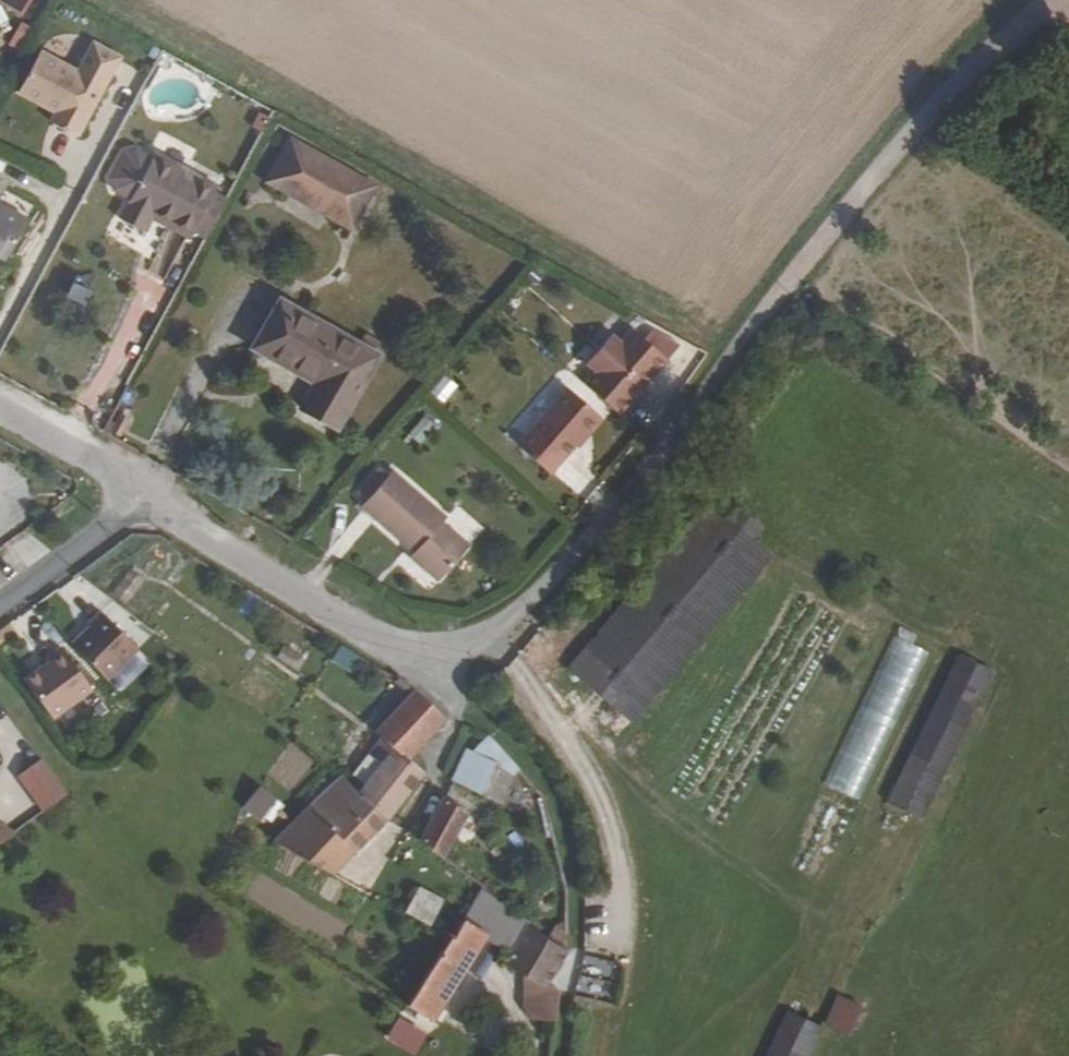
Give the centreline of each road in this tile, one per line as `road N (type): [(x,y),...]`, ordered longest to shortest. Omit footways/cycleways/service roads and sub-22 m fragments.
road 1 (unclassified): [(151,497),(397,643),(494,634),(945,101)]
road 2 (track): [(442,639),(448,679),(545,799),(600,925),(578,1055)]
road 3 (unclassified): [(0,613),(151,497)]
road 4 (residential): [(151,497),(0,414)]
road 5 (track): [(945,101),(1062,0)]

